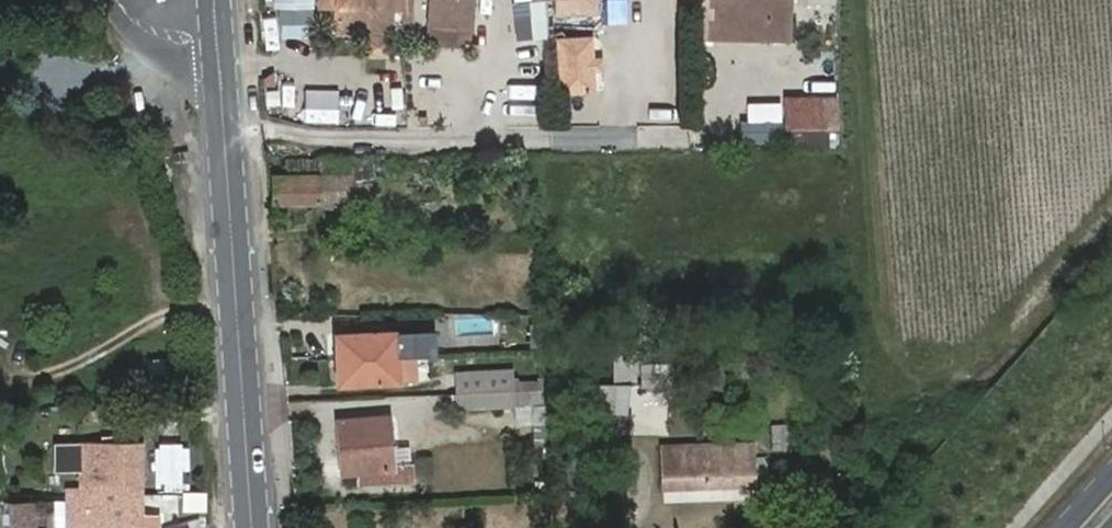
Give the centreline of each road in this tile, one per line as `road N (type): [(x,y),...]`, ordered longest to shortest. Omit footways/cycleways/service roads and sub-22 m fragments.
road 1 (track): [(854,0),(872,328),(909,373),(945,373),(983,349),(1111,209)]
road 2 (secondary): [(254,527),(220,73)]

